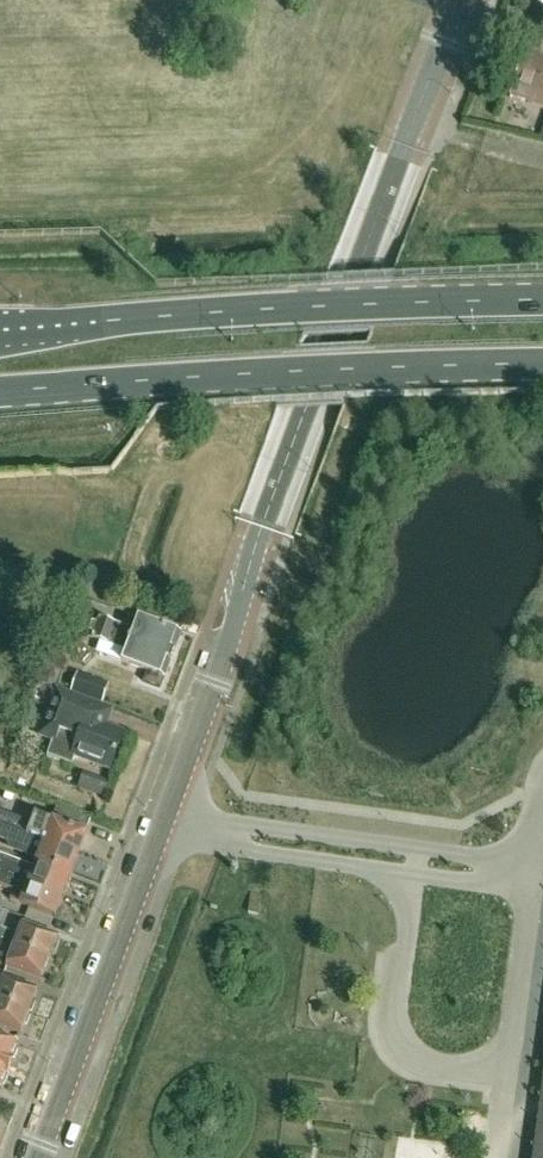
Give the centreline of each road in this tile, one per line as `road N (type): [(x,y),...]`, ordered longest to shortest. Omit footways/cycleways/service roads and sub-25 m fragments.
road 1 (residential): [(38,1157),(215,683),(264,519),(463,0)]
road 2 (primary): [(542,301),(0,331)]
road 3 (primary): [(0,392),(542,363)]

